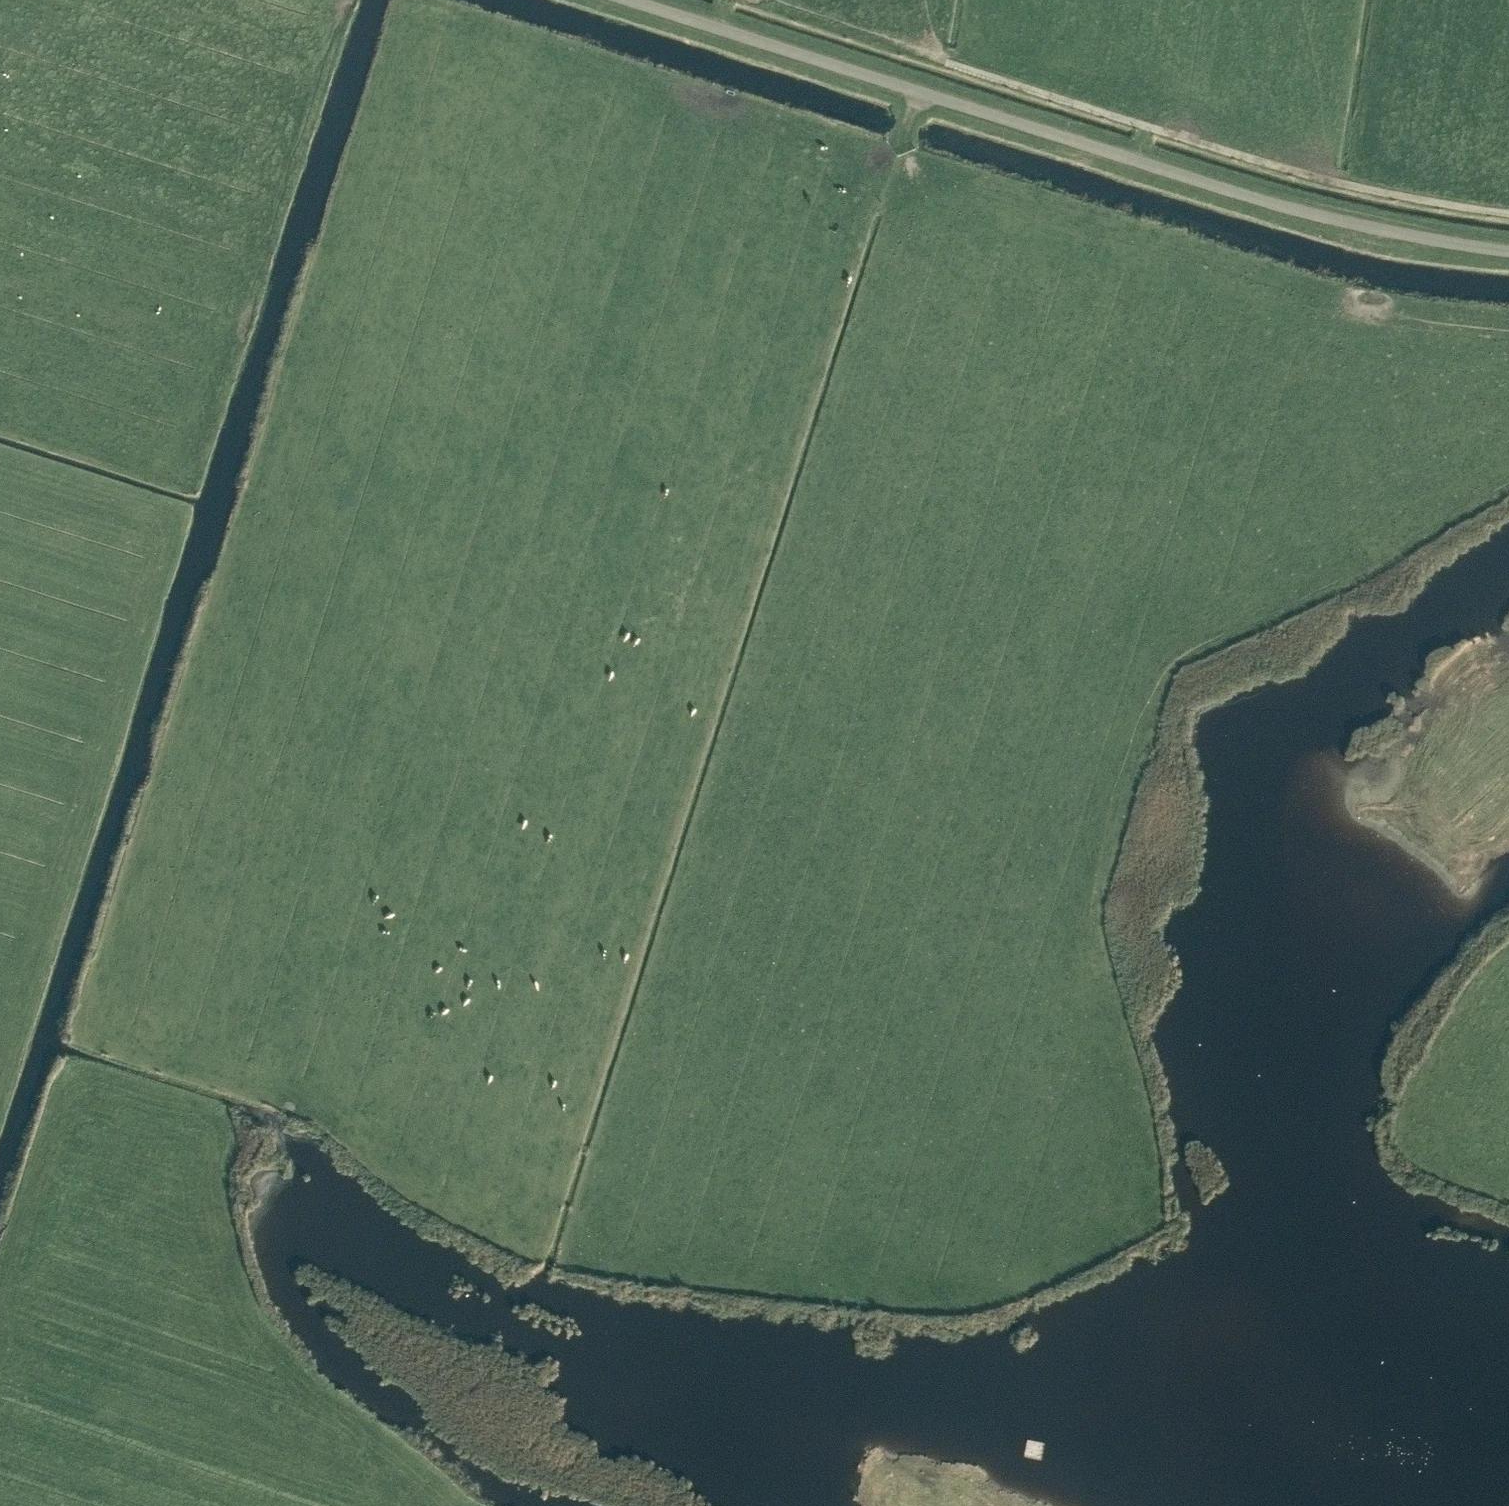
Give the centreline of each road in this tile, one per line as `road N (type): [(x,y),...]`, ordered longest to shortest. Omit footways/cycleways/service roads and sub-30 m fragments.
road 1 (unclassified): [(634,0),(1298,210),(1508,245)]

